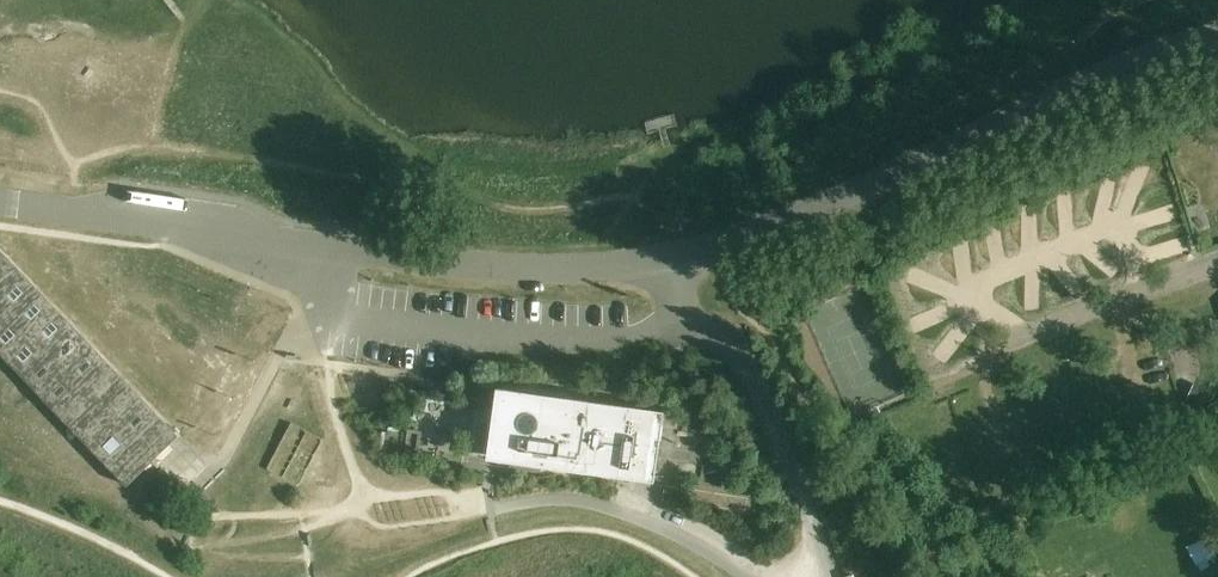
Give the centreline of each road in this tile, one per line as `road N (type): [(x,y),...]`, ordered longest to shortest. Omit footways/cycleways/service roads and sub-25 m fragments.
road 1 (unclassified): [(306,253),(576,268),(671,259),(744,238),(1124,65),(1217,34)]
road 2 (unclassified): [(306,253),(174,220),(0,202)]

